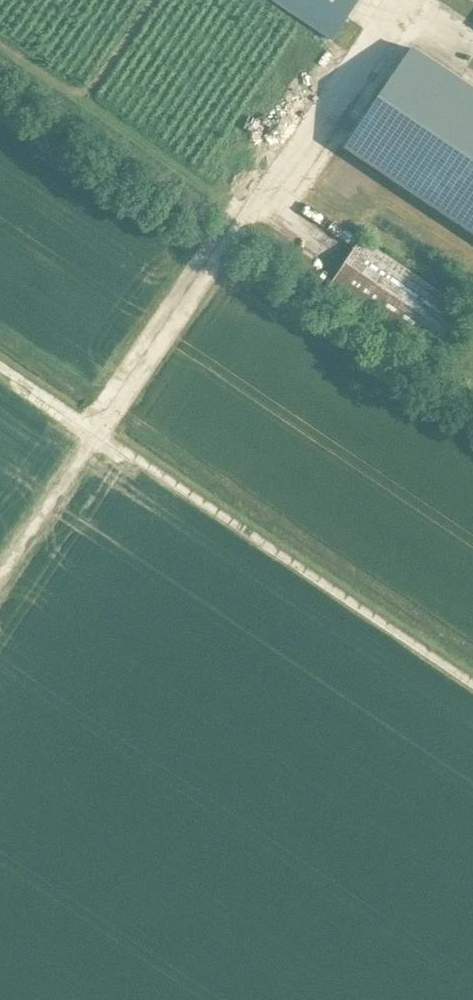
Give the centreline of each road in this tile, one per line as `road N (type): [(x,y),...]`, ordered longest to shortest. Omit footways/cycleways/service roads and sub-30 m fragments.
road 1 (track): [(0,582),(252,211)]

